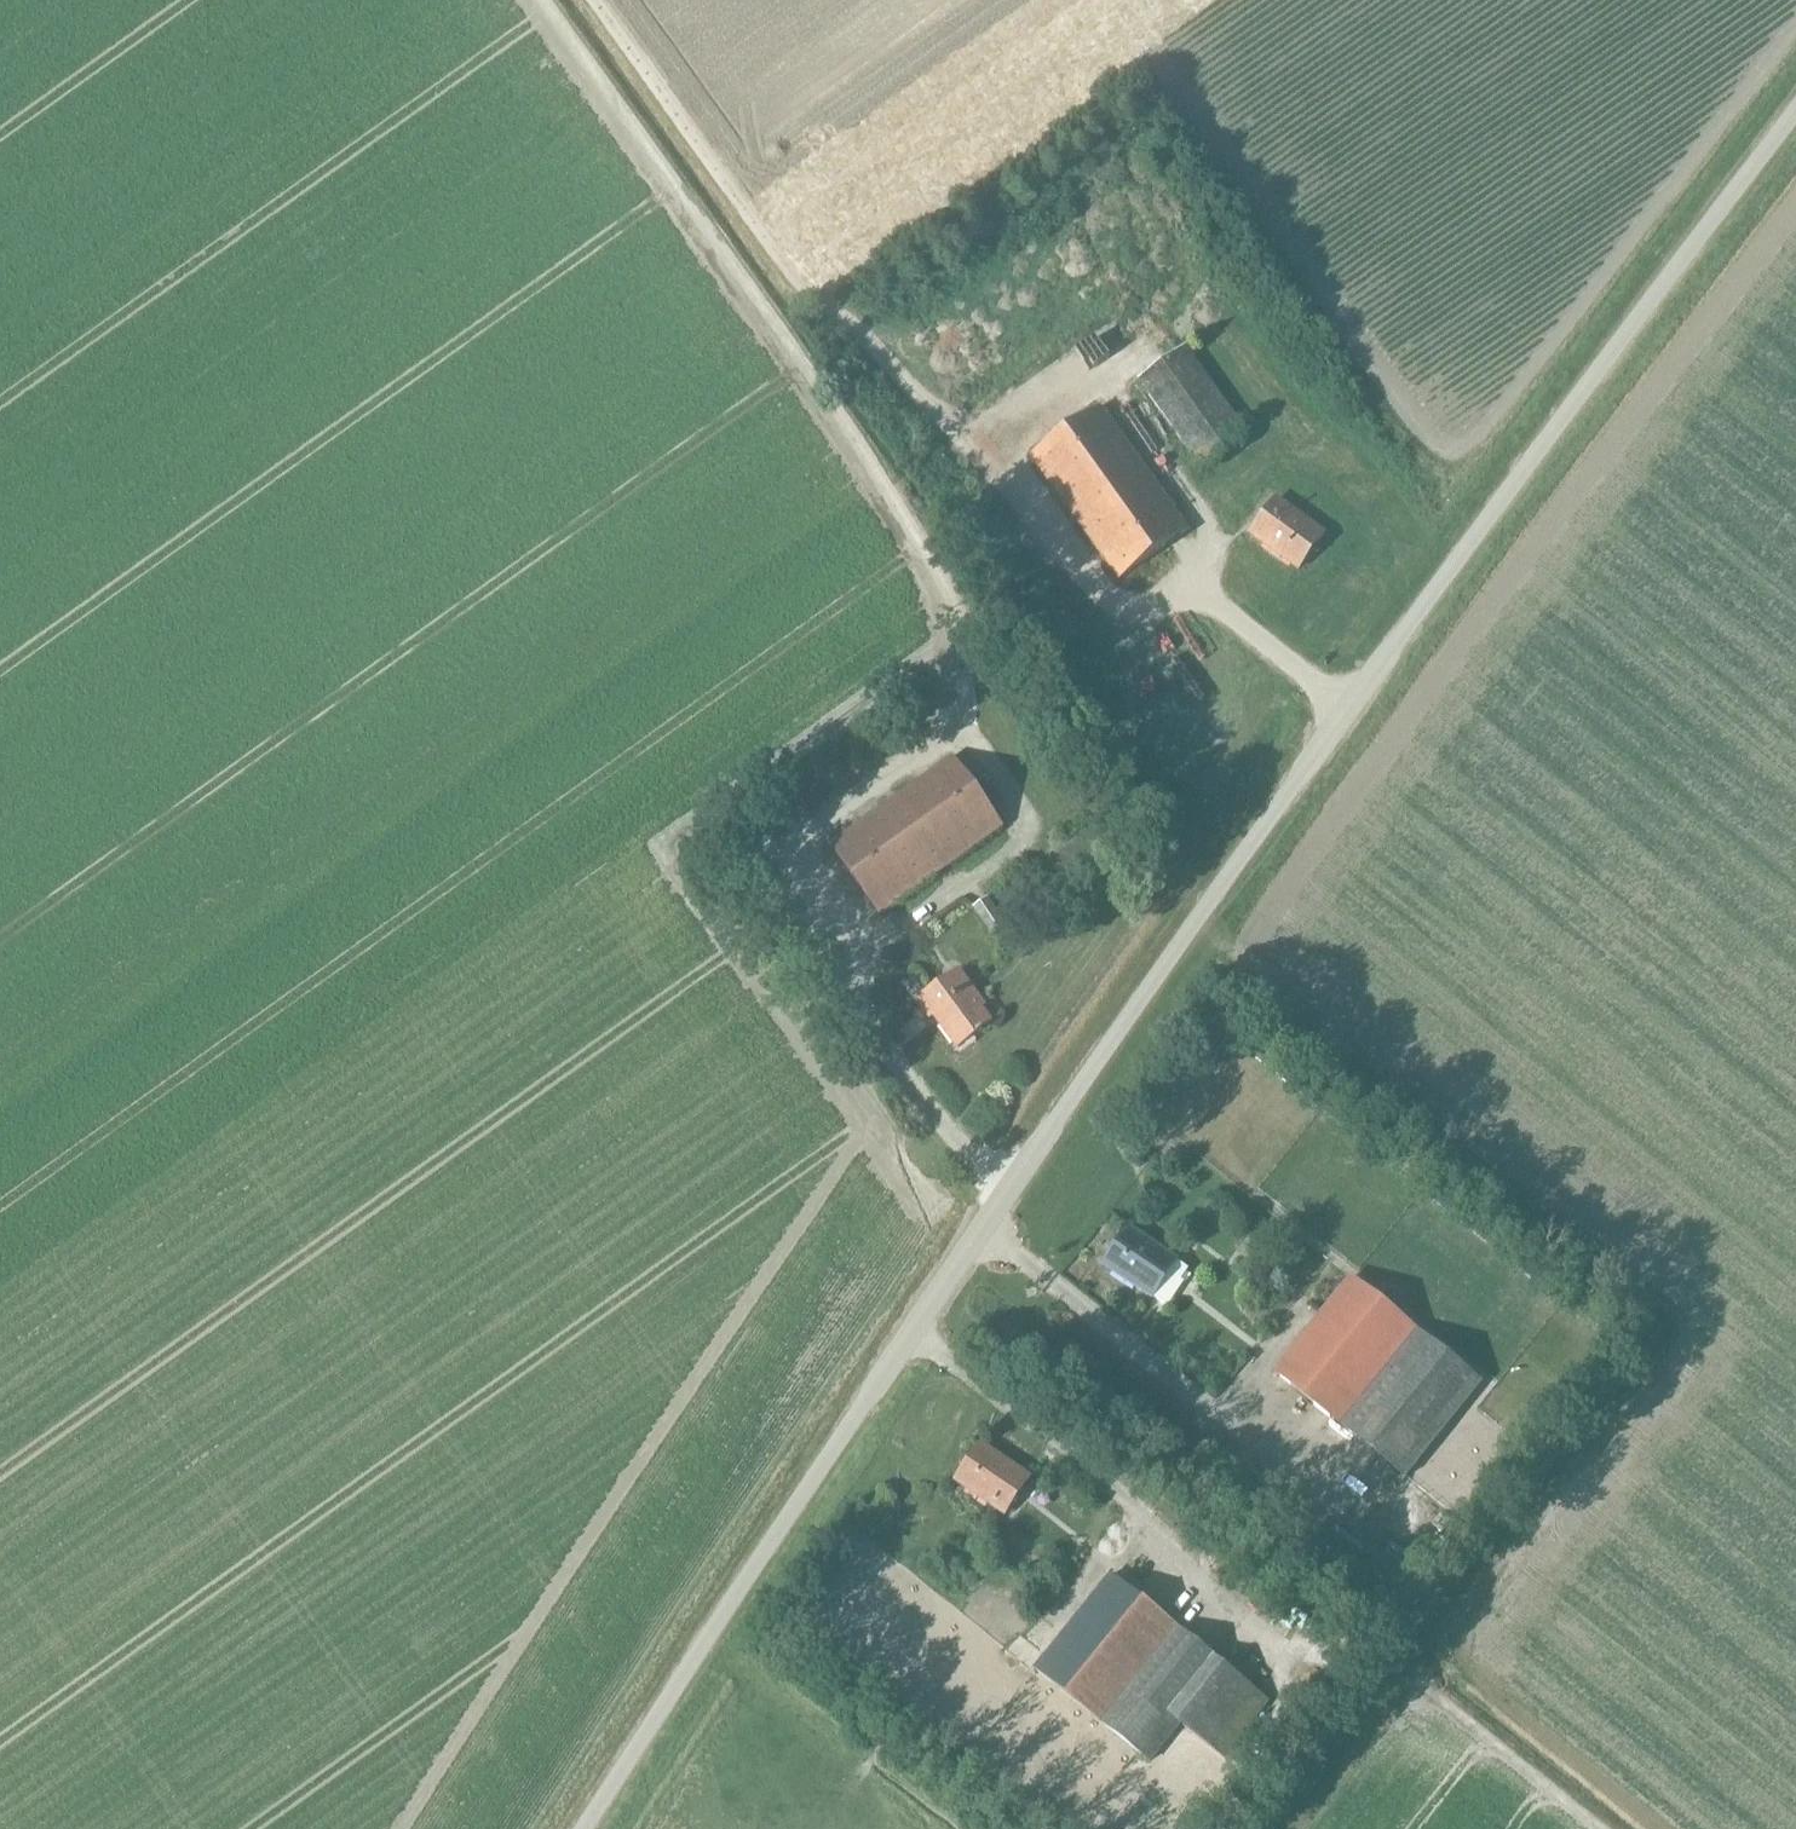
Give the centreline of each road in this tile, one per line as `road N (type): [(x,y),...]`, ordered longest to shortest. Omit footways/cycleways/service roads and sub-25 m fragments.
road 1 (unclassified): [(585,1828),(871,1381),(1224,872),(1516,470),(1795,106)]

